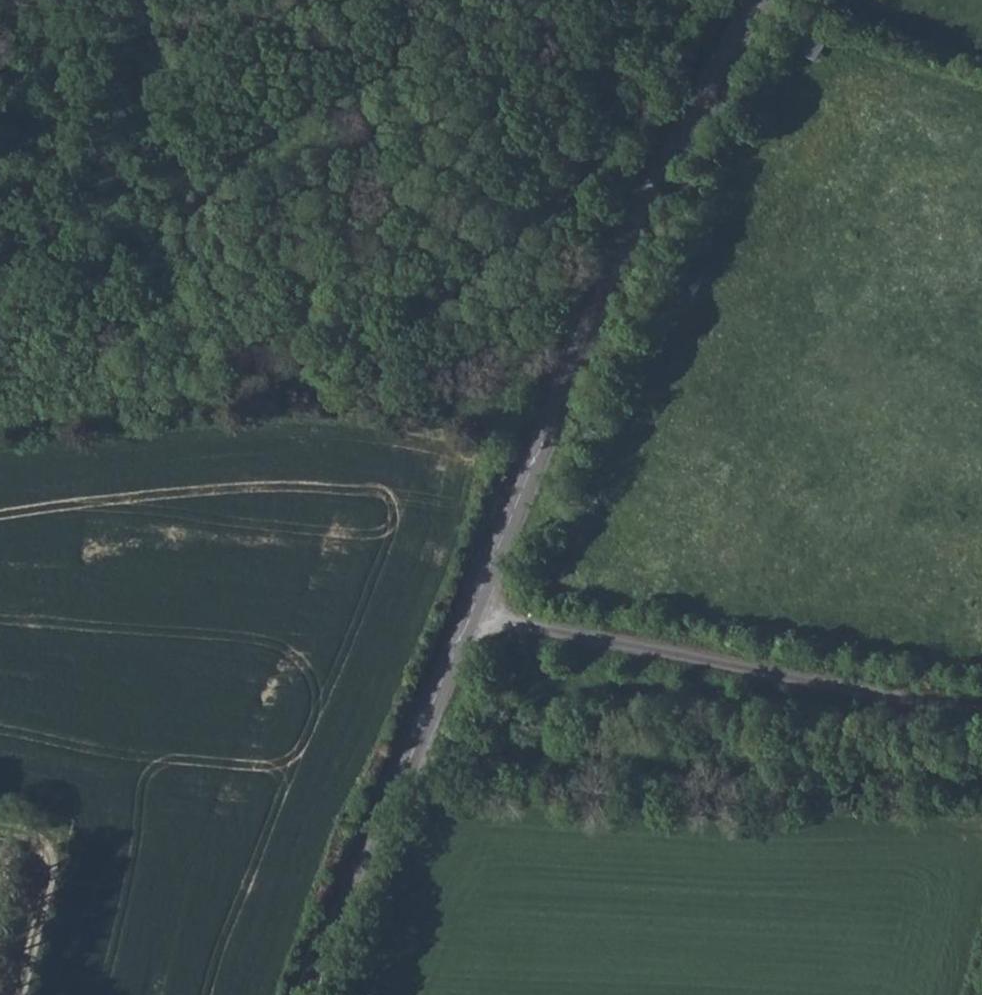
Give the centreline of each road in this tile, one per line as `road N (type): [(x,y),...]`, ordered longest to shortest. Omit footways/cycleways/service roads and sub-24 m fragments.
road 1 (tertiary): [(471,615),(684,152),(768,0)]
road 2 (unclassified): [(981,710),(471,615)]
road 3 (tertiary): [(316,994),(471,615)]

